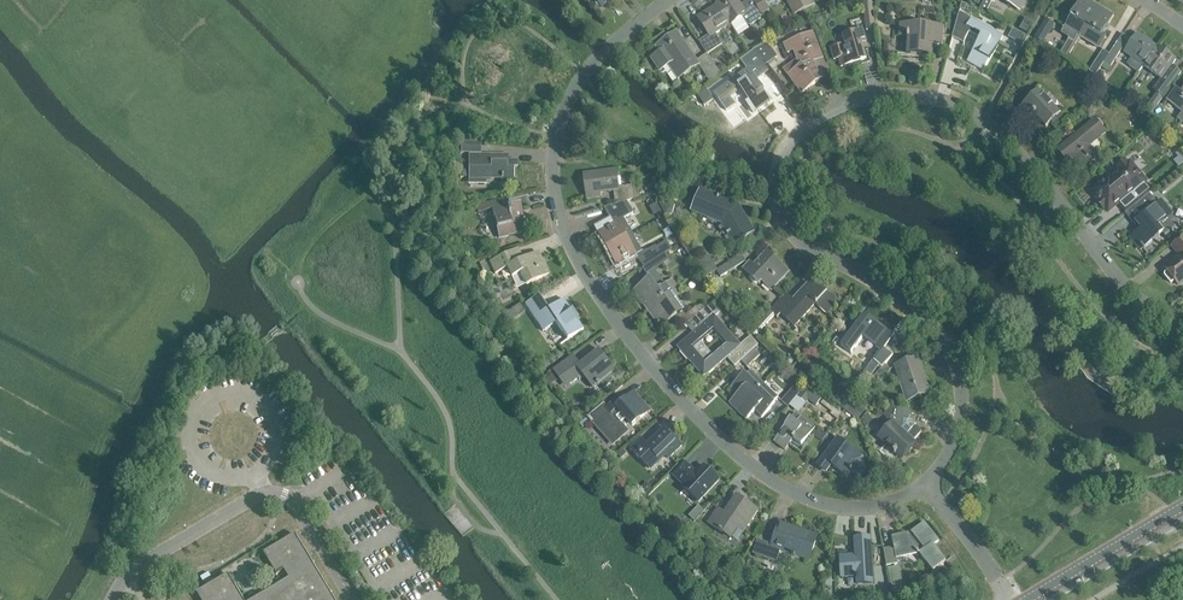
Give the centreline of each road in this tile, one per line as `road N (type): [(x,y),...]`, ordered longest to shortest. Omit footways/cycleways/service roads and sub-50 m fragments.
road 1 (residential): [(930,487),(962,410),(945,345),(901,301),(809,250),(784,222),(778,180),(785,156),(822,118),(892,96),(960,108),(1017,151),(1141,309),(1182,330)]
road 2 (residential): [(930,487),(889,506),(838,510),(775,485),(668,388),(577,262),(555,194),(552,159),(564,112),(587,72),(672,0)]
road 3 (tertiary): [(1031,599),(1182,509)]
road 4 (residential): [(1009,599),(930,487)]

